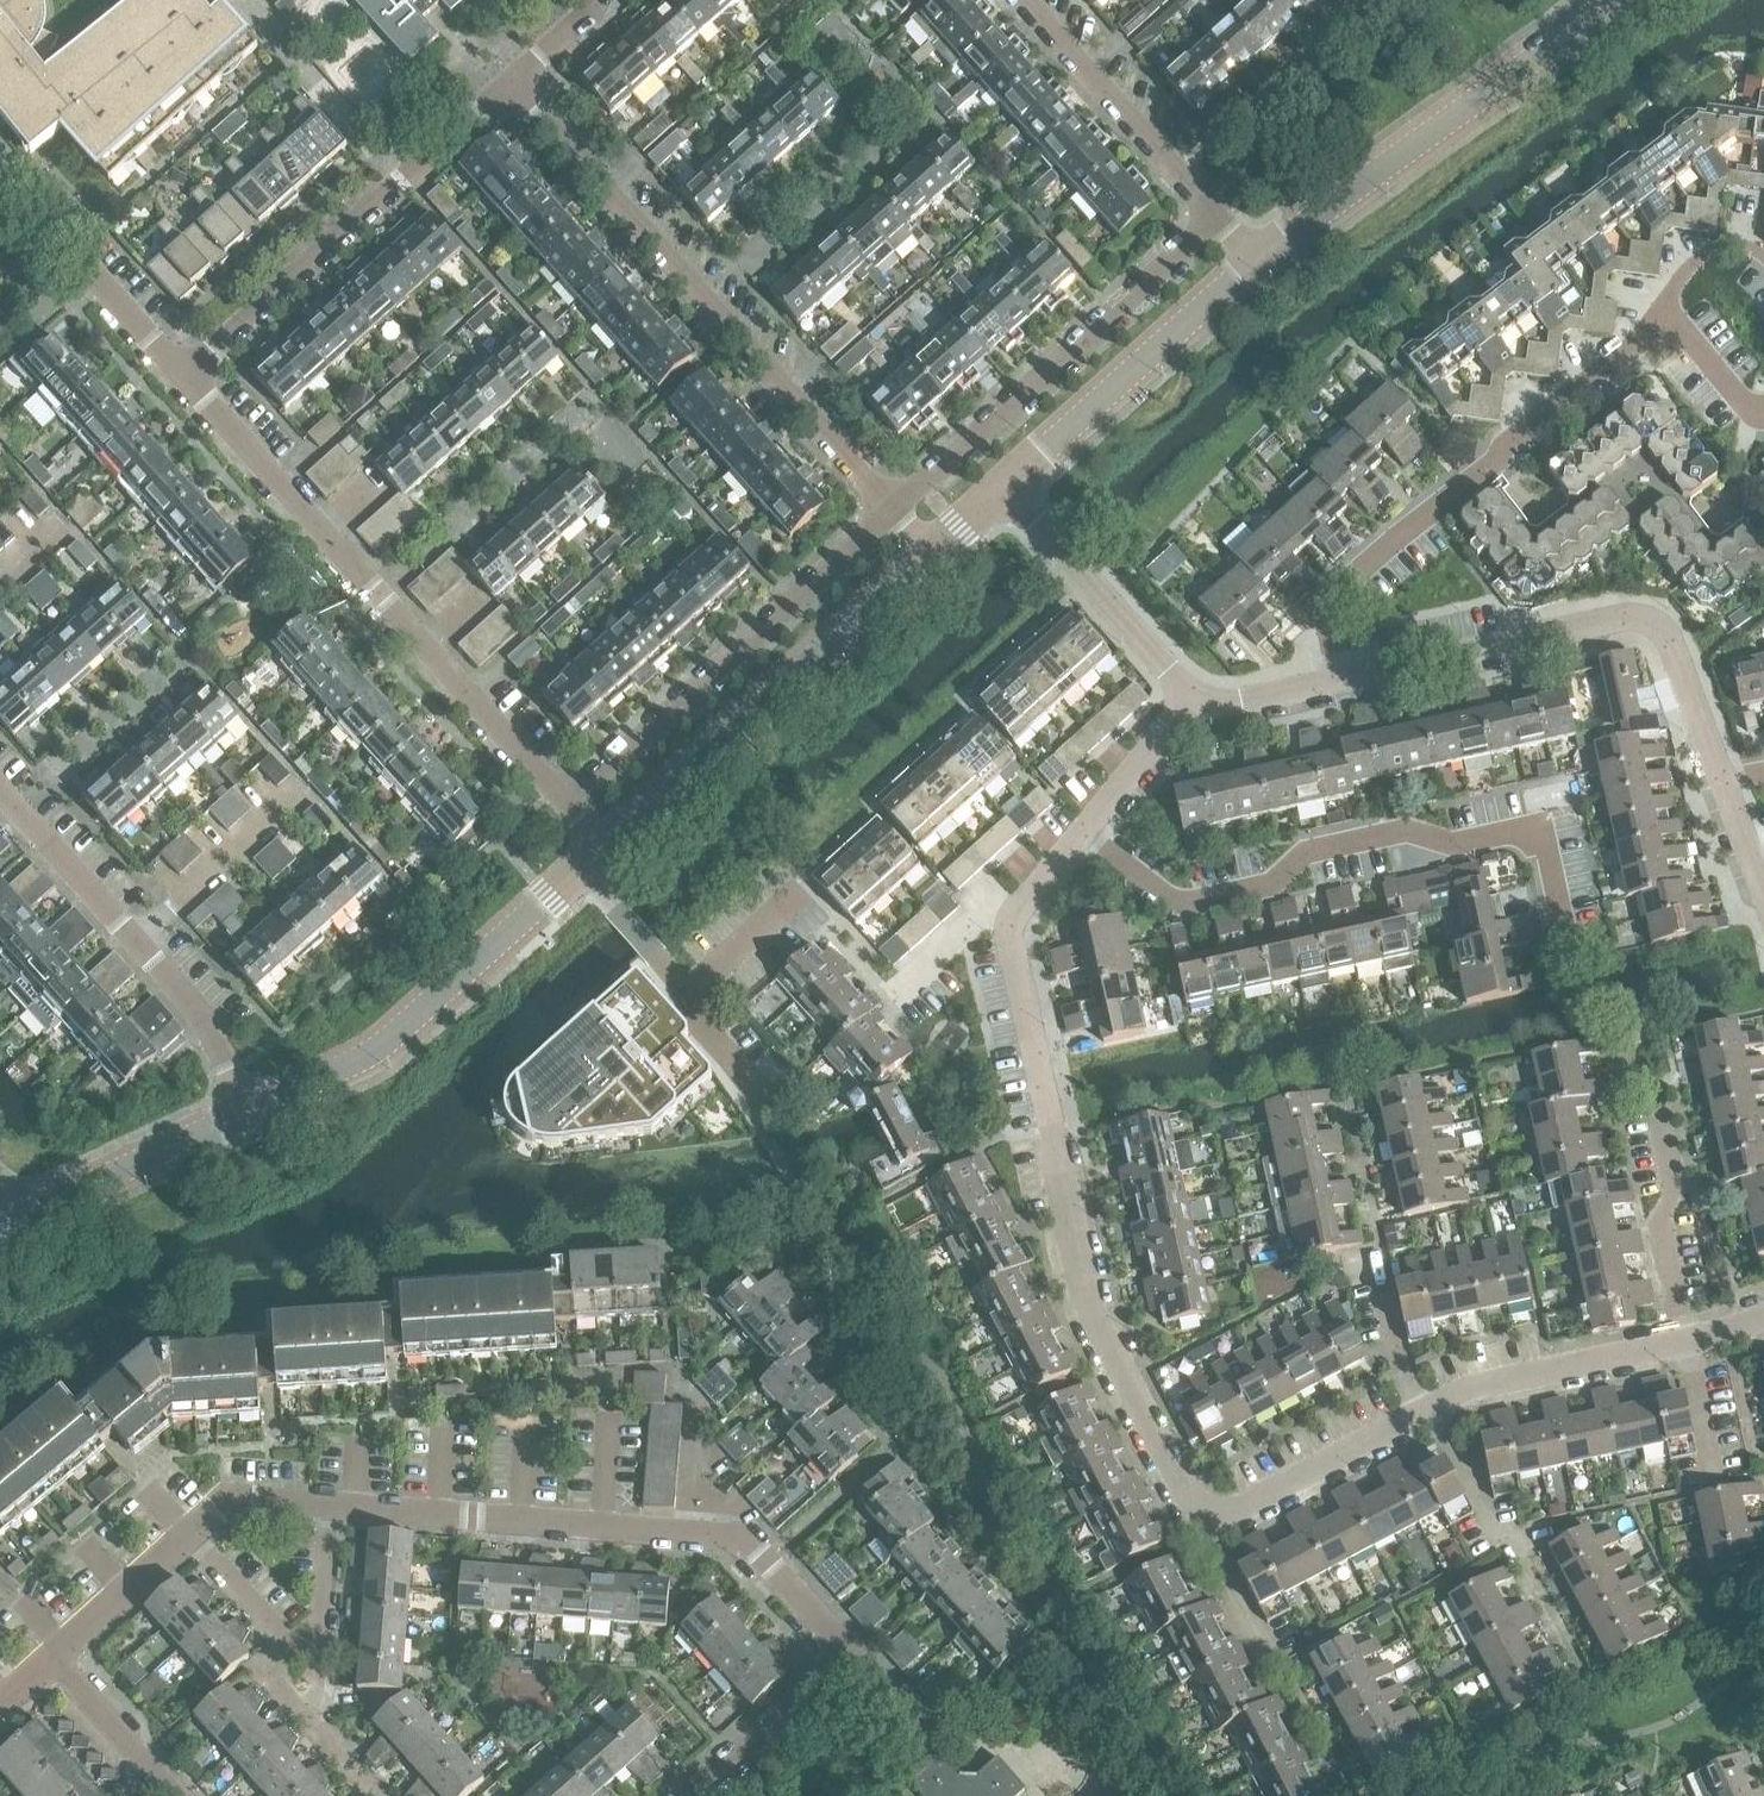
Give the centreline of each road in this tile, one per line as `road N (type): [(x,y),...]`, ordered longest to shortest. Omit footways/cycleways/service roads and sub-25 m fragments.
road 1 (residential): [(1206,1529),(1100,1336),(1006,925)]
road 2 (residential): [(1568,936),(1548,847),(1529,829),(1455,846),(1406,830),(1305,852),(1272,884),(1185,902),(1087,831)]
road 3 (residential): [(333,1503),(740,1540),(856,1656)]
road 4 (residential): [(894,514),(521,86)]
road 5 (residential): [(571,802),(189,383)]
road 6 (residential): [(1340,678),(1330,620),(1352,579),(1633,349),(1661,311)]
road 7 (residential): [(1725,780),(1686,670),(1668,634),(1649,618),(1614,613),(1340,678)]
road 8 (residential): [(1263,264),(1624,0)]
road 9 (residential): [(189,383),(521,86)]
road 10 (residential): [(894,514),(1222,214)]
road 11 (residential): [(612,846),(937,560)]
road 12 (residential): [(571,802),(894,514)]
road 13 (residential): [(251,1112),(395,1048),(582,874)]
road 14 (residential): [(1010,492),(1263,264)]
road 15 (residential): [(1581,1666),(1526,1557),(1506,1547),(1433,1403)]
road 16 (residential): [(1222,214),(1028,0)]
road 17 (residential): [(1197,703),(1010,492)]
road 18 (residential): [(189,383),(0,176)]
road 19 (residential): [(2,1219),(251,1112)]
road 20 (residential): [(1433,1403),(1686,1340)]
road 21 (residential): [(1206,1529),(1421,1409)]
road 22 (residential): [(1686,1340),(1661,1228),(1678,1186),(1661,1104)]
road 23 (residential): [(128,934),(304,783)]
road 24 (residential): [(251,1112),(232,1070),(128,934)]
road 25 (residential): [(697,1795),(856,1656)]
road 26 (residential): [(128,934),(0,788)]
road 27 (residential): [(179,1795),(55,1650)]
road 28 (residential): [(55,1650),(185,1537)]
road 29 (residential): [(1421,1409),(1401,1371),(1381,1246)]
road 30 (residential): [(1087,831),(1197,703)]
road 31 (residential): [(185,1537),(235,1493),(333,1503)]
road 32 (residential): [(804,886),(683,993)]
road 33 (residential): [(683,993),(582,874)]
road 34 (residential): [(1206,1529),(1277,1662)]
road 35 (residential): [(1763,415),(1756,418),(1661,311)]
road 36 (residential): [(1340,678),(1221,706),(1197,703)]
road 37 (residential): [(891,1000),(985,919),(1006,925)]
road 38 (residential): [(1721,1479),(1686,1340)]
road 39 (residential): [(282,1638),(185,1537)]
road 40 (residential): [(322,1641),(333,1503)]
road 41 (residential): [(1763,268),(1742,253),(1696,269),(1661,311)]
road 42 (residential): [(1006,925),(1087,831)]
road 43 (residential): [(521,86),(606,0)]

